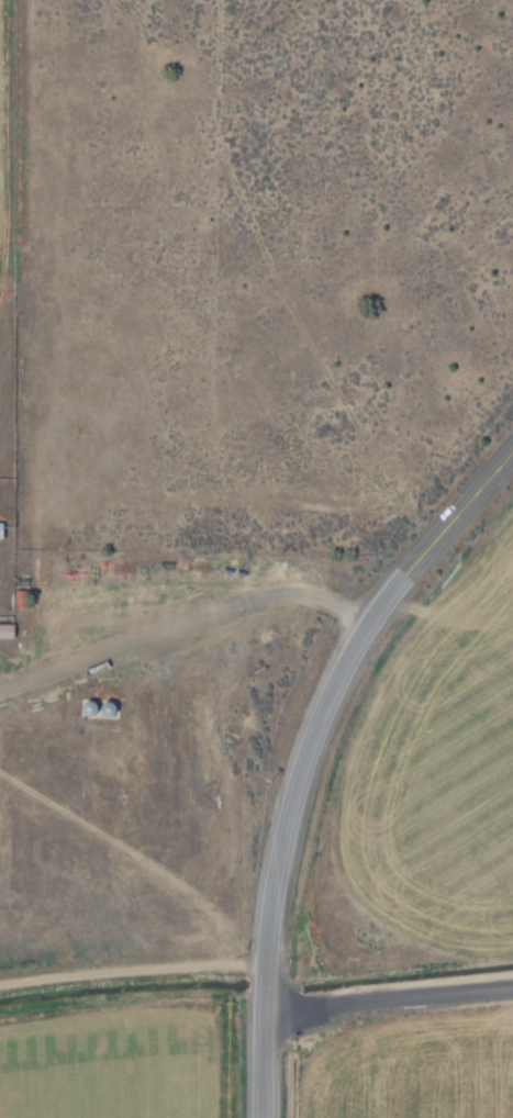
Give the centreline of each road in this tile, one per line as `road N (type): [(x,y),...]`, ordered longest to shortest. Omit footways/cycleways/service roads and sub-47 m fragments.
road 1 (tertiary): [(265,1117),(271,918),(308,757),(337,681),(394,589),(512,453)]
road 2 (track): [(439,536),(397,501),(232,494),(104,501),(55,514)]
road 3 (residential): [(266,1010),(512,987)]

